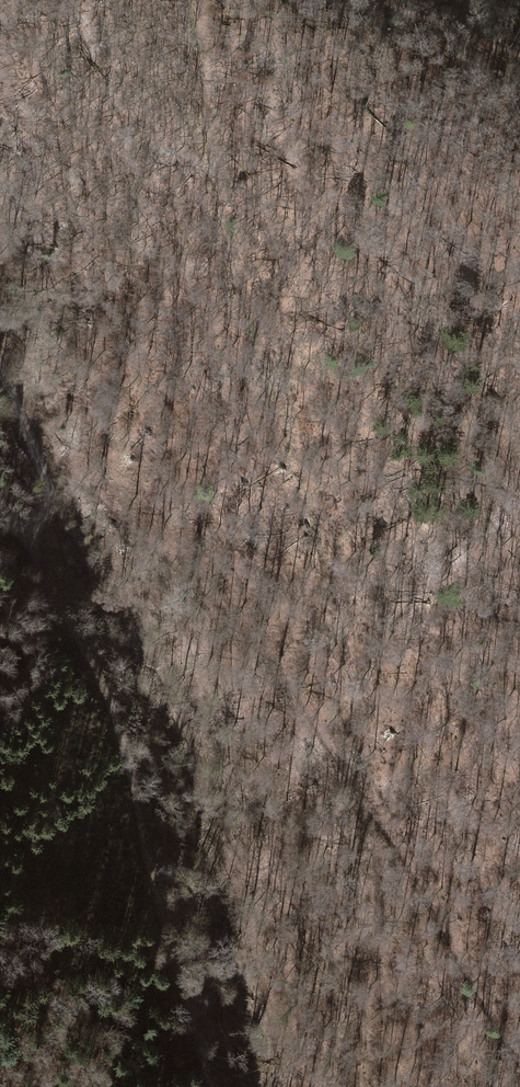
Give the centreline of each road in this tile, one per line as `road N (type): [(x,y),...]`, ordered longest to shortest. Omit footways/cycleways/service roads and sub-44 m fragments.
road 1 (track): [(209,0),(204,86),(240,270),(334,579),(352,684),(364,800),(360,1086)]
road 2 (track): [(290,1086),(193,751),(158,667),(58,506)]
road 3 (track): [(210,1086),(109,699),(25,526)]
road 4 (track): [(437,214),(519,450)]
road 5 (track): [(0,912),(83,1086)]
road 6 (track): [(519,61),(367,0)]
road 7 (track): [(58,506),(0,364)]

